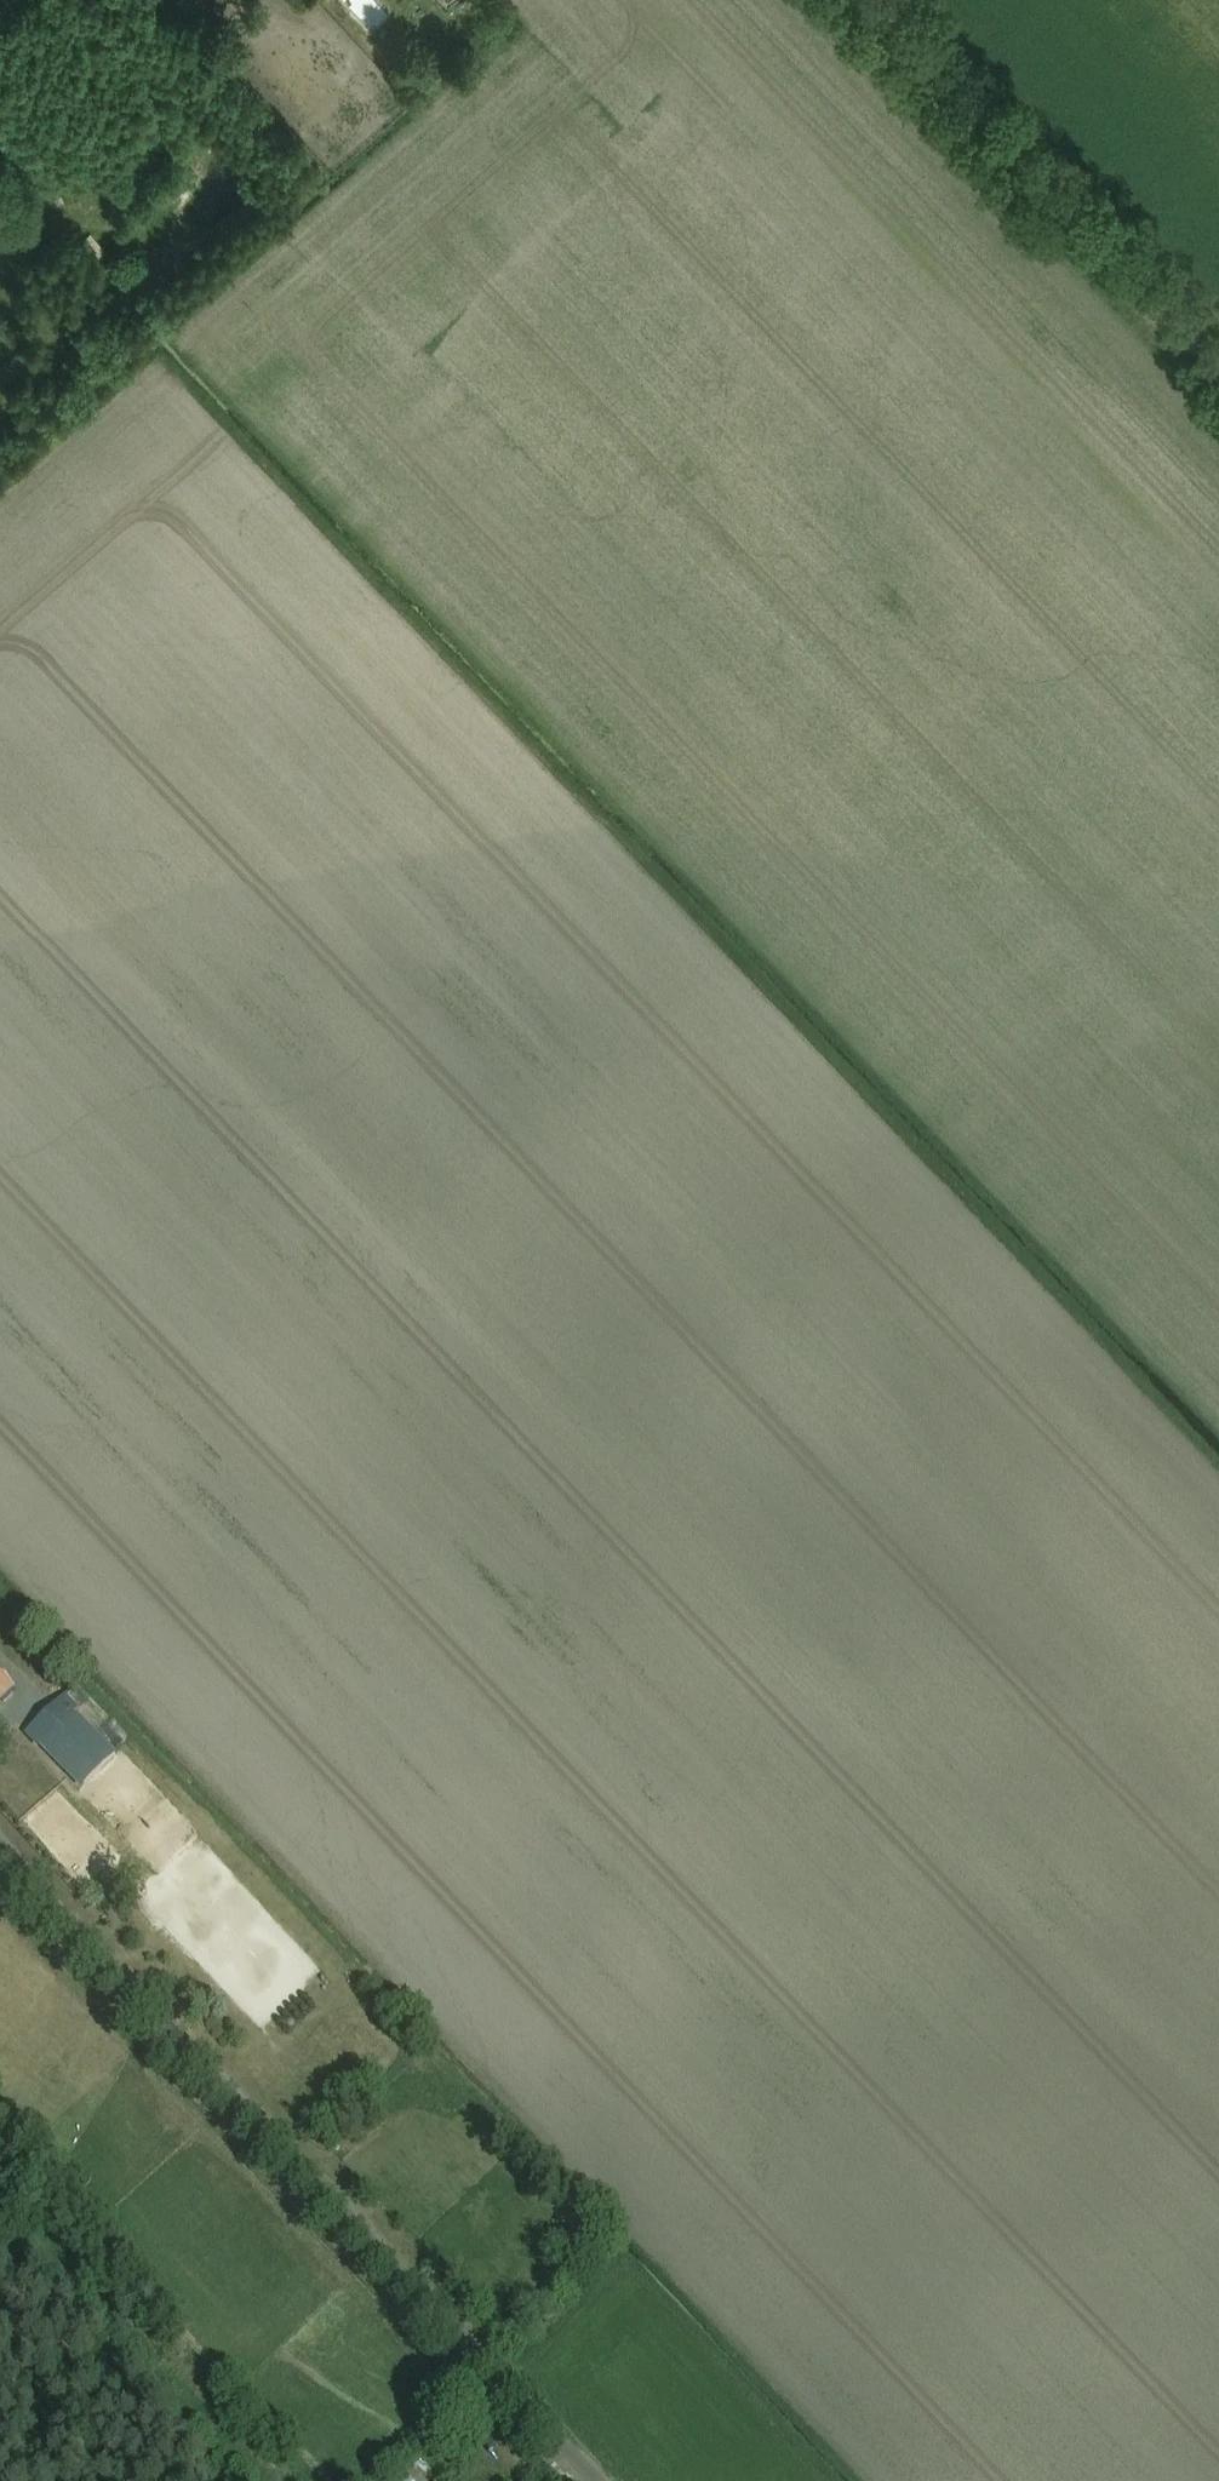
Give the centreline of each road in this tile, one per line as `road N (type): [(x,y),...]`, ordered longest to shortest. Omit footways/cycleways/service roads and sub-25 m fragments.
road 1 (unclassified): [(593,2480),(0,1850)]
road 2 (unclassified): [(1218,362),(873,0)]

